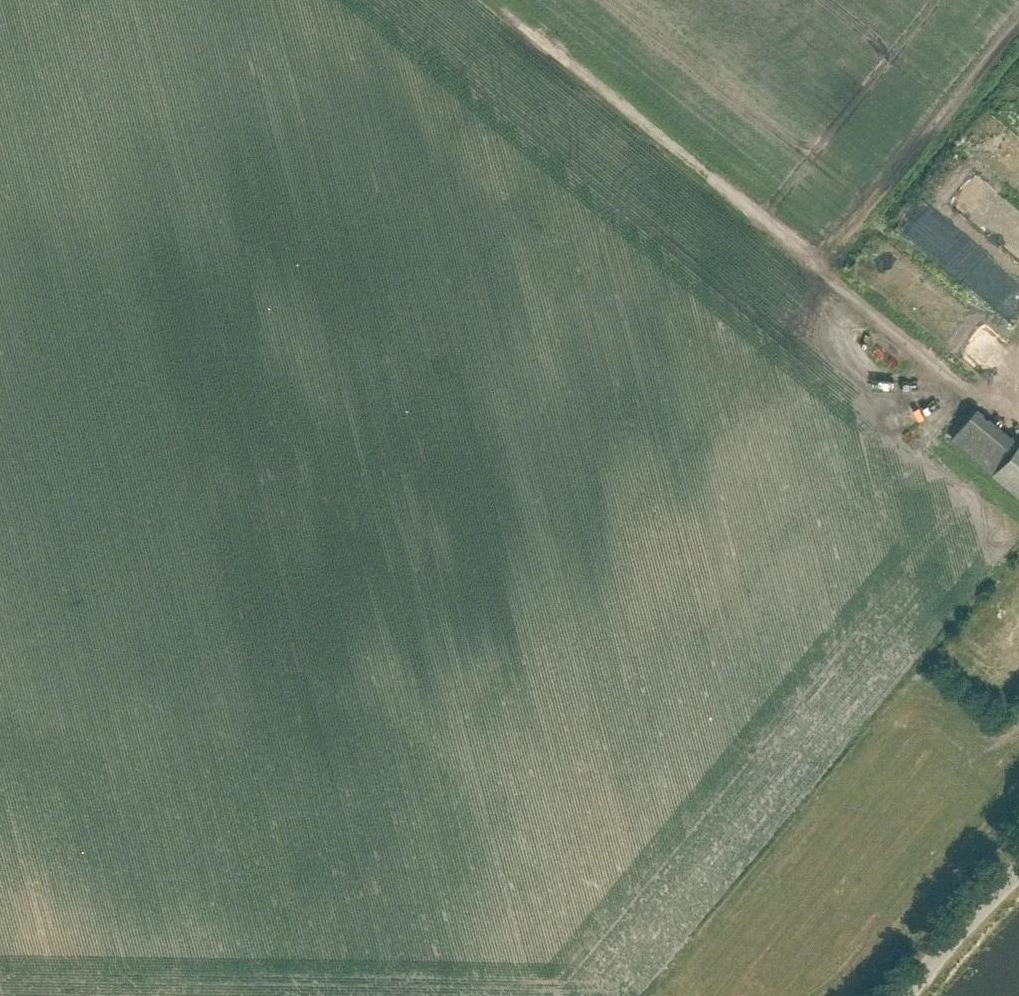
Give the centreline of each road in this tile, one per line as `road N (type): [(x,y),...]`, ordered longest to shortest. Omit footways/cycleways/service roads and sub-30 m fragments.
road 1 (tertiary): [(1018,871),(906,995)]

